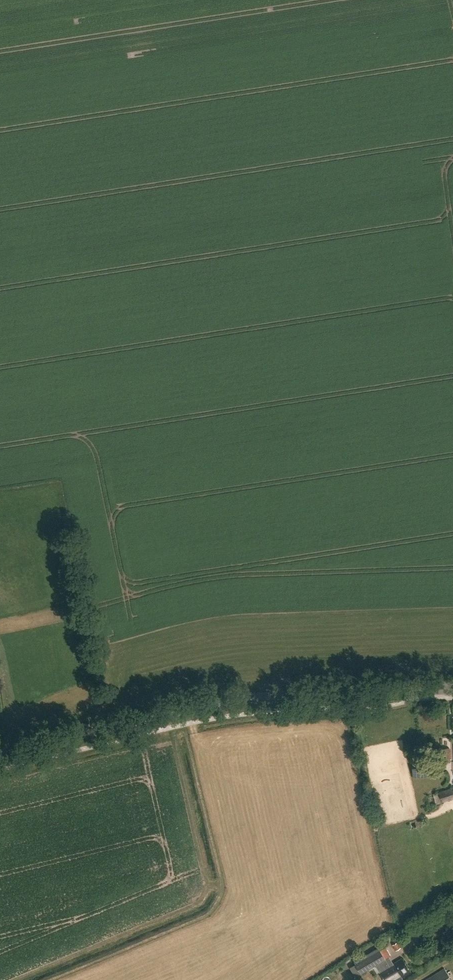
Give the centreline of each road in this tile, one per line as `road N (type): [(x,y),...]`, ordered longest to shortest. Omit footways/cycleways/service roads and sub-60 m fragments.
road 1 (tertiary): [(0,754),(216,703),(452,687)]

